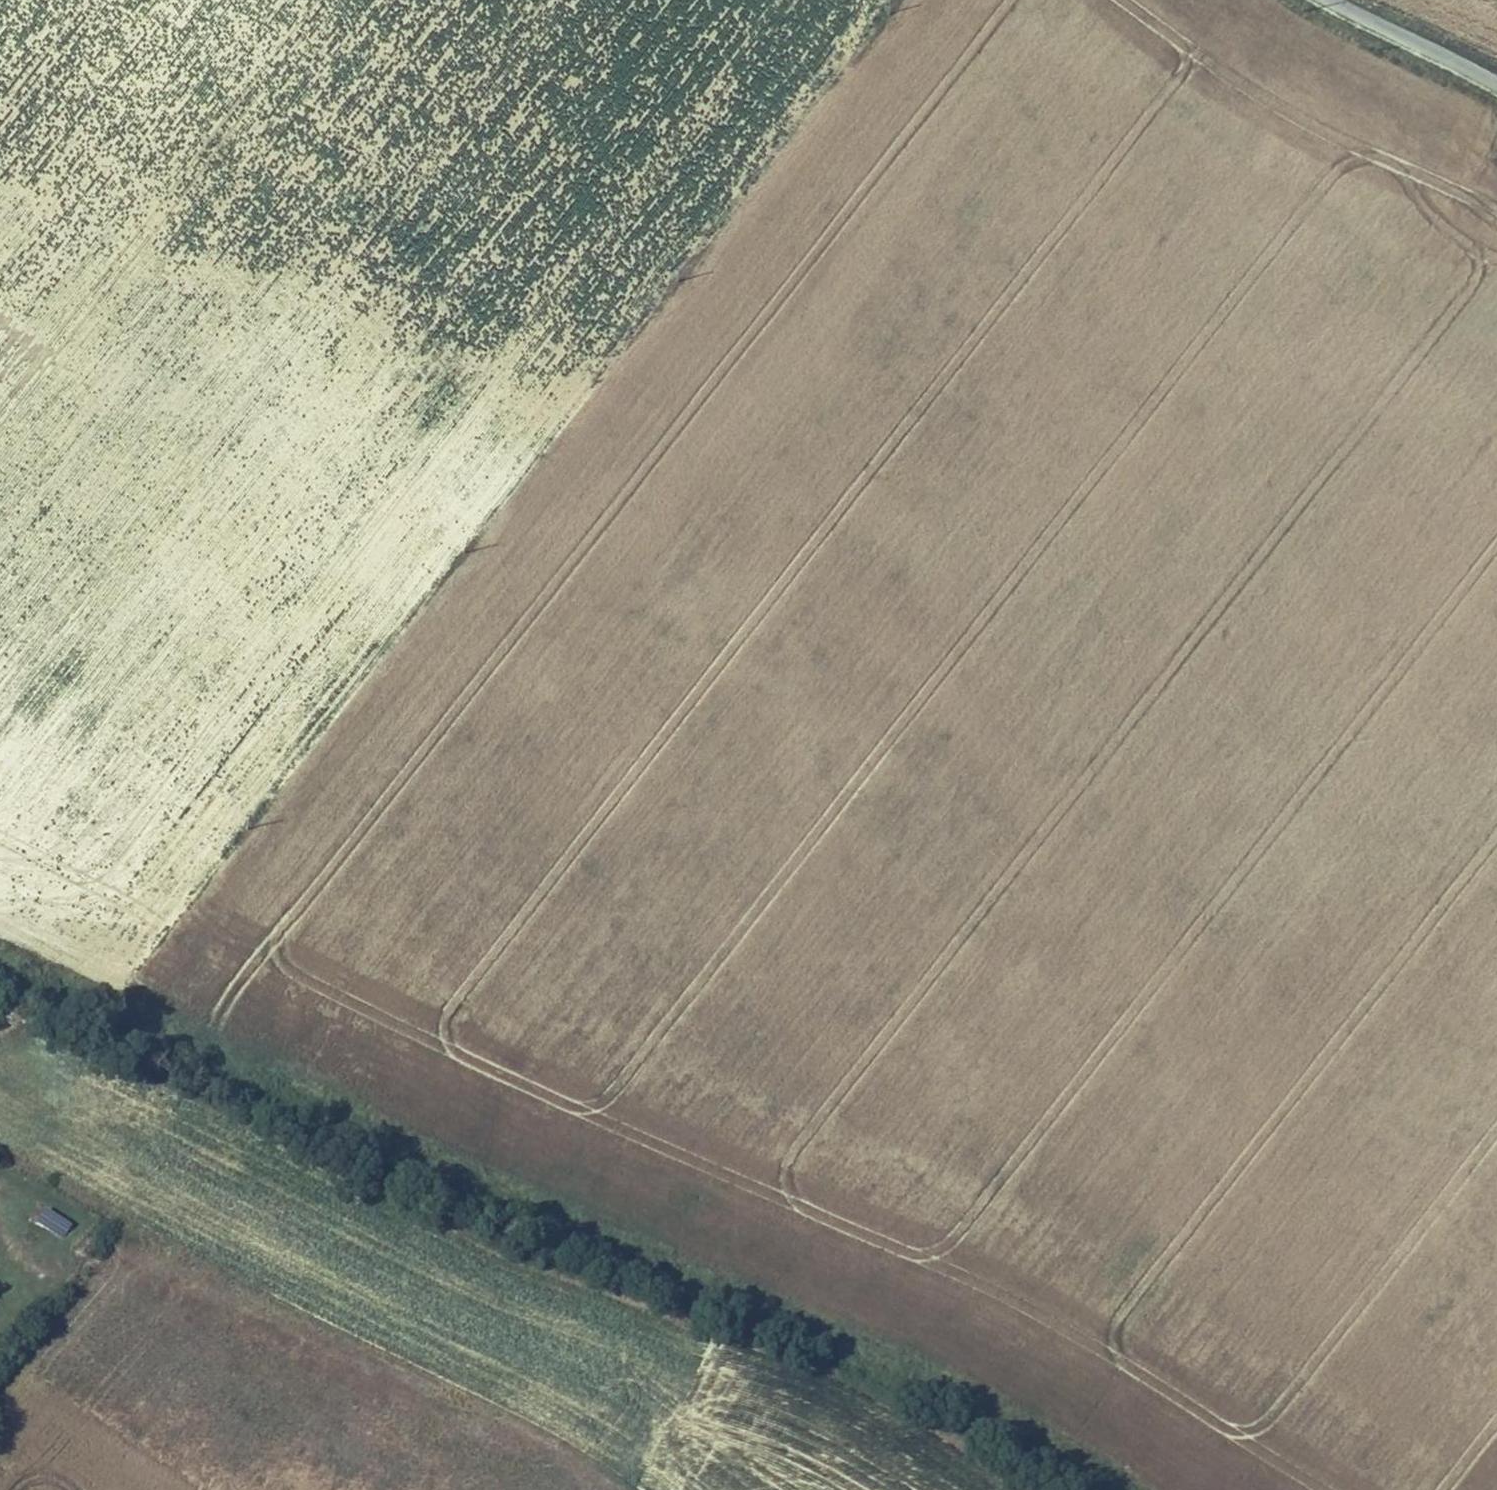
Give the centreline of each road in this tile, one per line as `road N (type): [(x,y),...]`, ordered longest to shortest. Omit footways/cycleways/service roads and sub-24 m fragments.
road 1 (unclassified): [(1299,0),(1496,102)]

